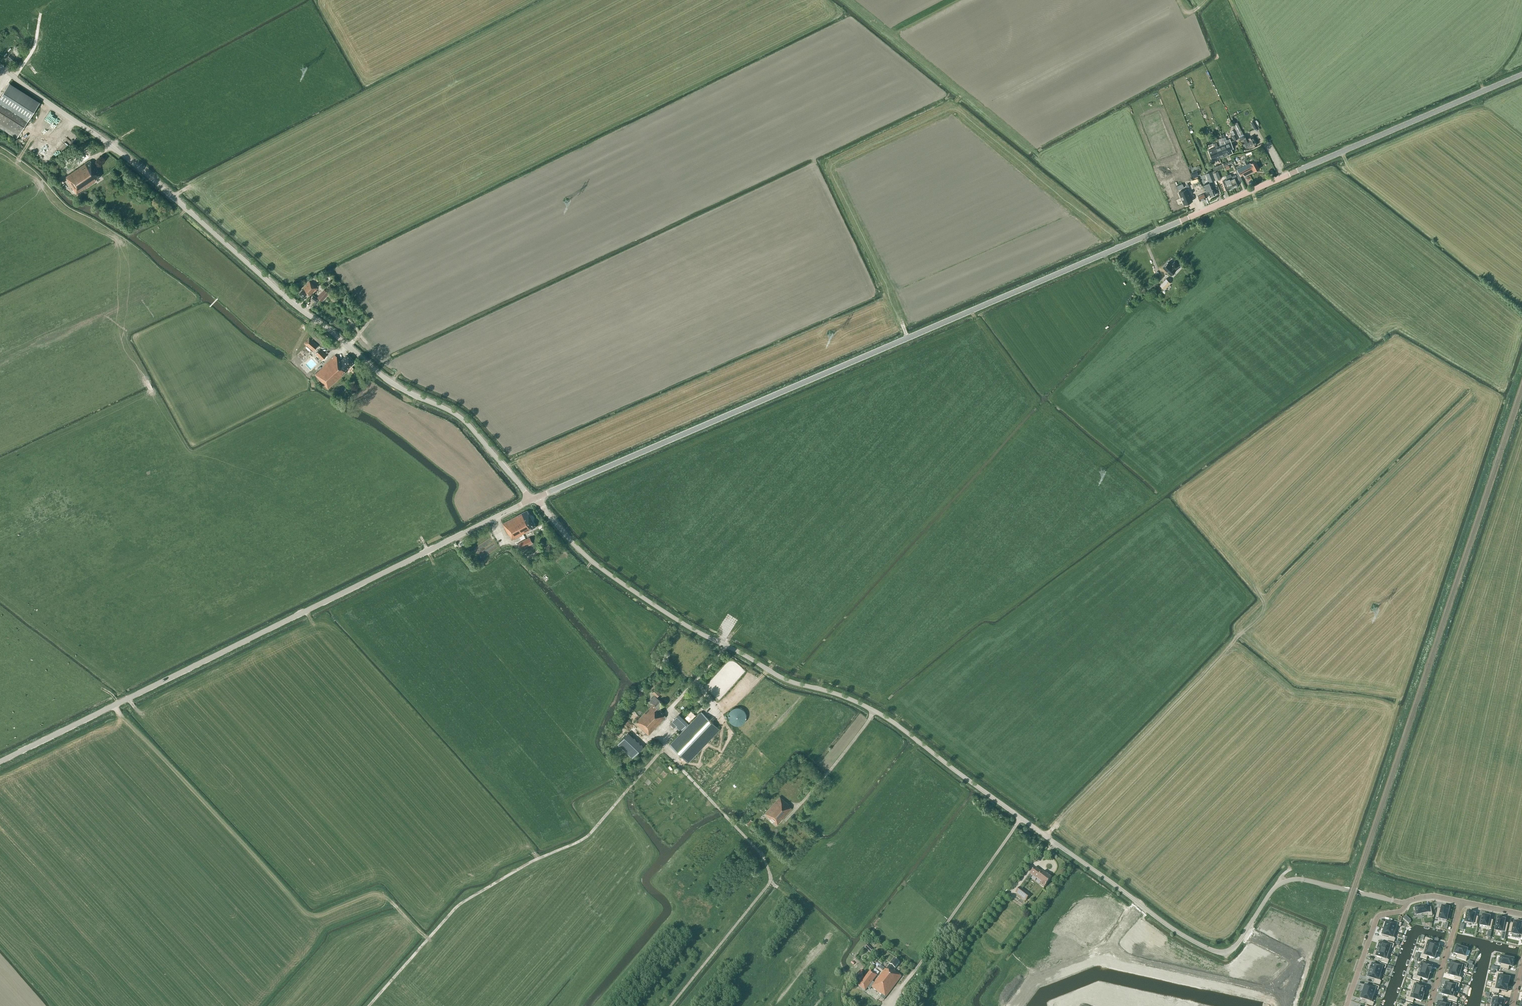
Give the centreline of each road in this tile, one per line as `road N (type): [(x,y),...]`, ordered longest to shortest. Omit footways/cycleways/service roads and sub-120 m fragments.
road 1 (unclassified): [(1405,902),(1290,880),(1274,888),(1233,949),(1210,950),(897,725),(854,700),(785,679),(670,615),(592,562),(532,500)]
road 2 (tertiary): [(532,500),(1282,177)]
road 3 (unclassified): [(532,500),(461,418),(385,379),(134,164),(0,66)]
road 4 (tertiary): [(0,762),(532,500)]
road 5 (track): [(908,338),(832,182),(840,155),(946,110),(961,95),(892,32)]
road 6 (track): [(670,709),(664,746),(762,855),(770,882),(671,1005)]
road 7 (track): [(664,746),(587,836),(463,901),(389,983)]
road 8 (tertiary): [(1282,177),(1521,75)]
road 9 (residential): [(1287,994),(1138,961),(1116,949)]
road 10 (residential): [(1346,1005),(1376,919),(1405,902)]

